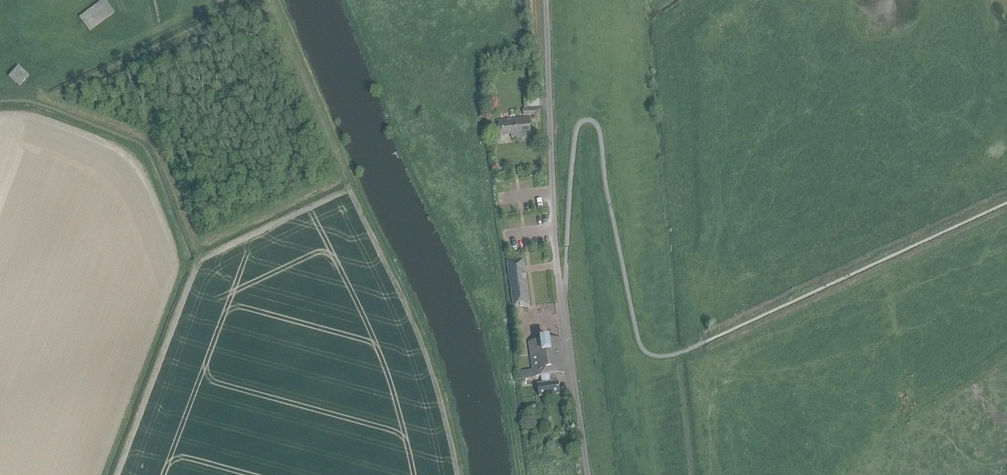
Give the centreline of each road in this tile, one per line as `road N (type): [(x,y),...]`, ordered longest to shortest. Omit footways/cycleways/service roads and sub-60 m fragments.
road 1 (unclassified): [(589,474),(555,230),(546,0)]

